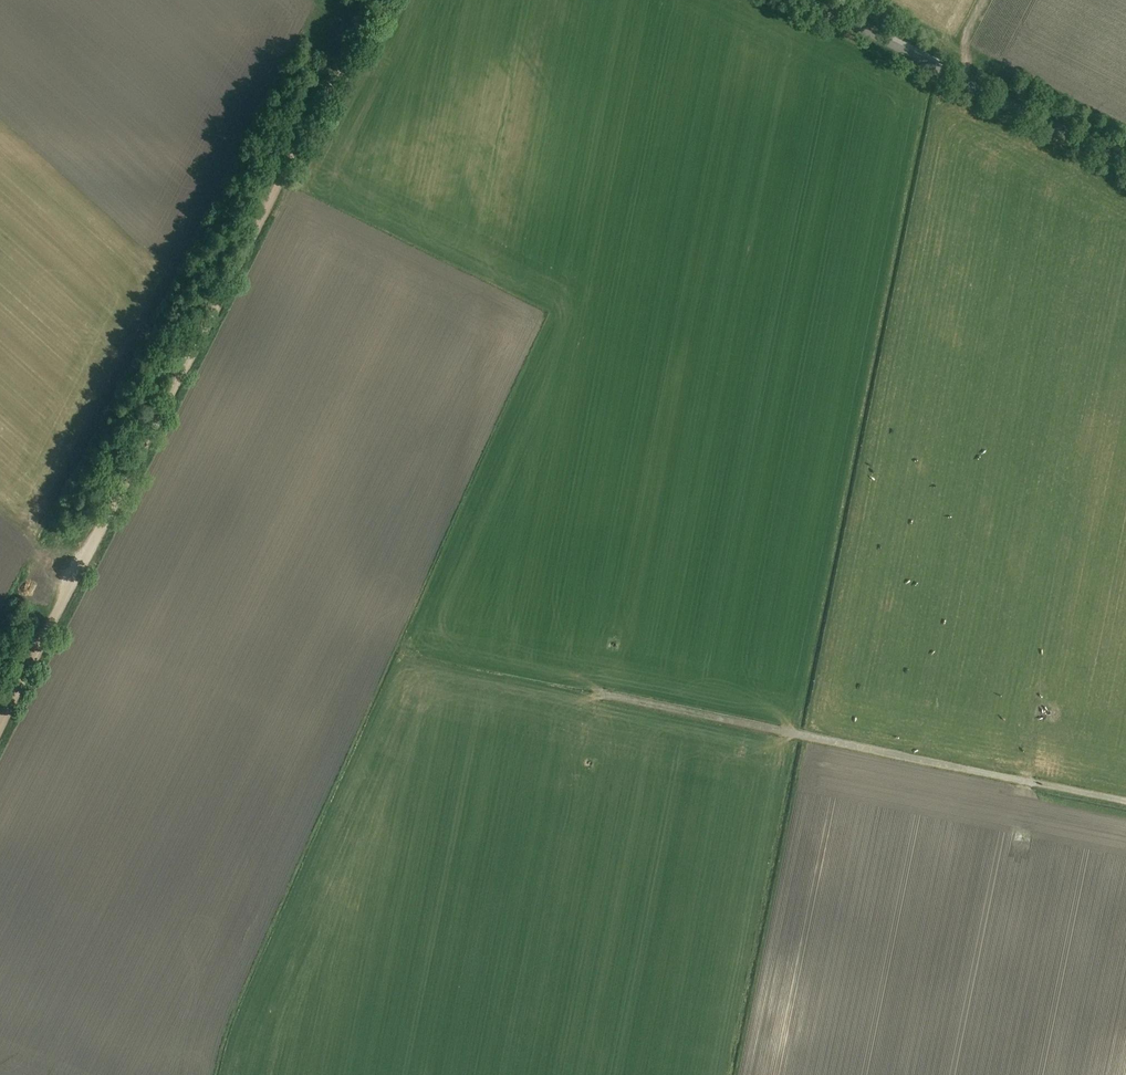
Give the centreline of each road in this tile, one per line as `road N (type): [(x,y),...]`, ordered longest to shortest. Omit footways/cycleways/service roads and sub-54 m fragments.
road 1 (track): [(372,0),(0,724)]
road 2 (unclassified): [(1125,163),(805,0)]

